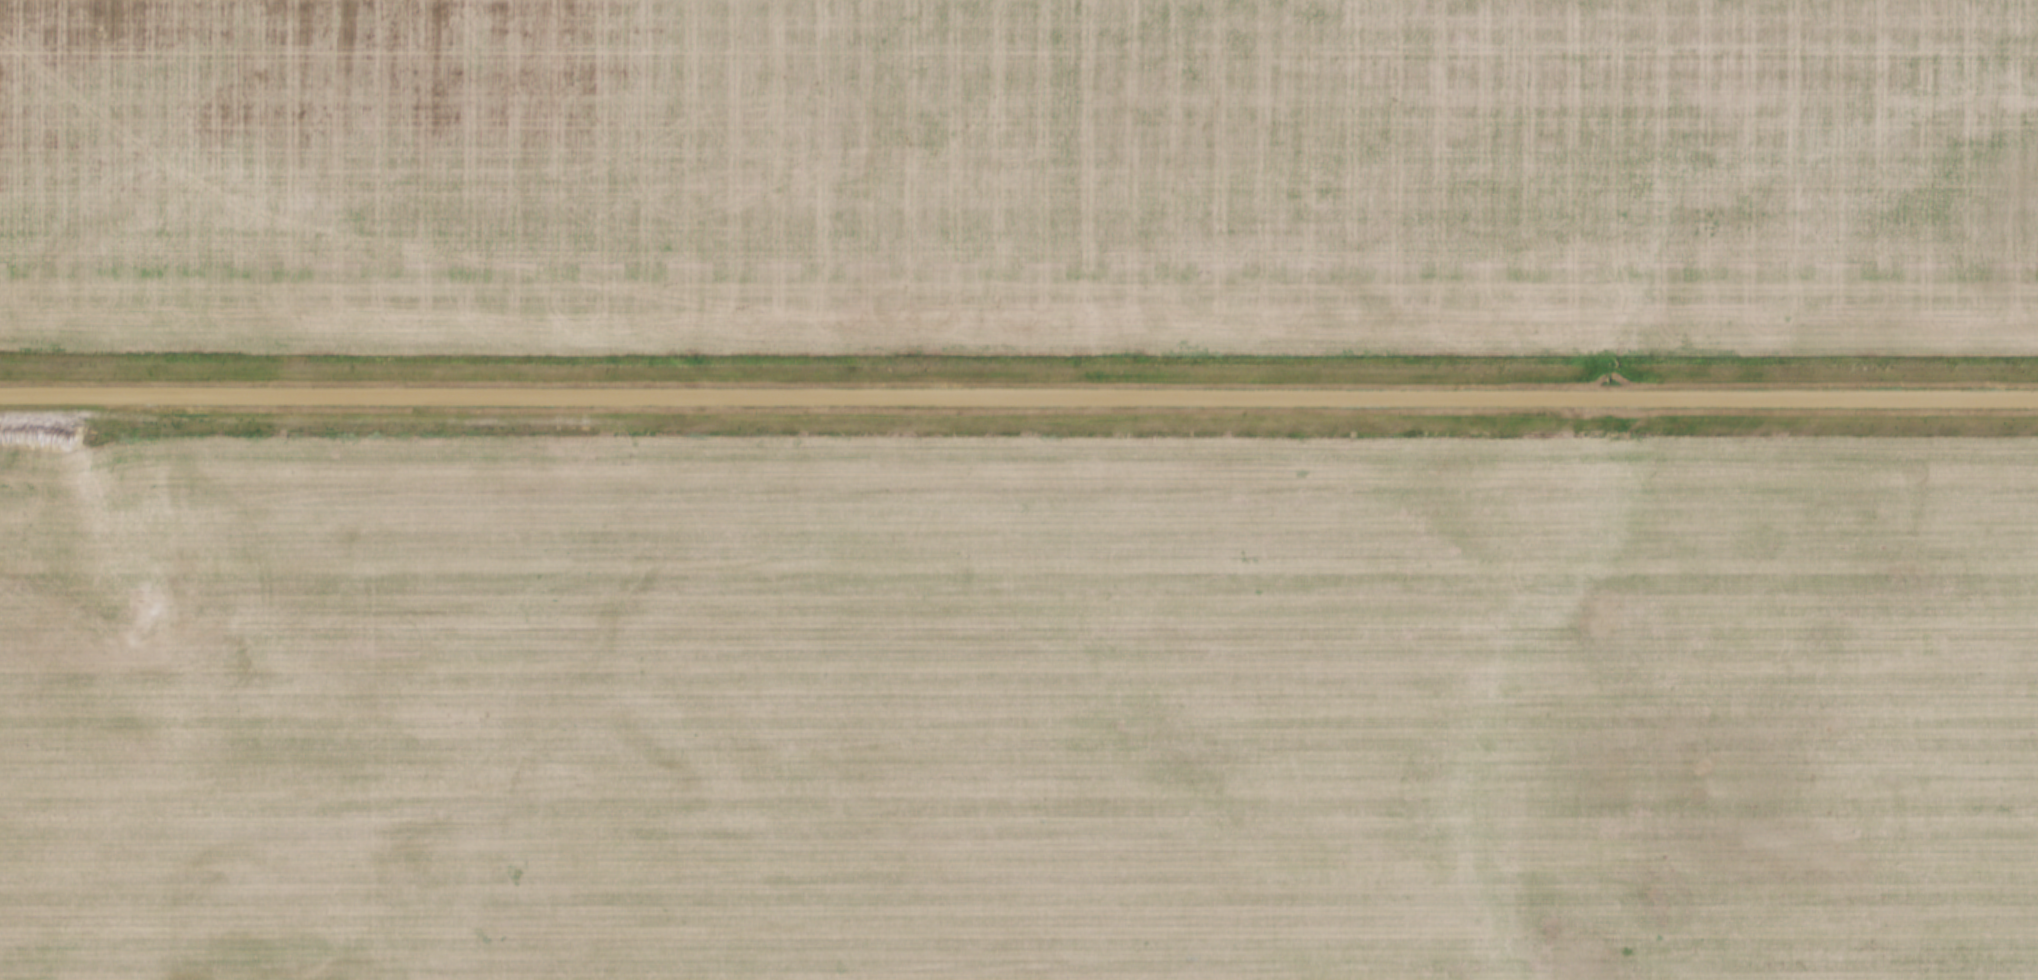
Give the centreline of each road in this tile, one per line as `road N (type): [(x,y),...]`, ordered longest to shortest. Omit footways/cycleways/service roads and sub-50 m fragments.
road 1 (residential): [(0,402),(2037,401)]

